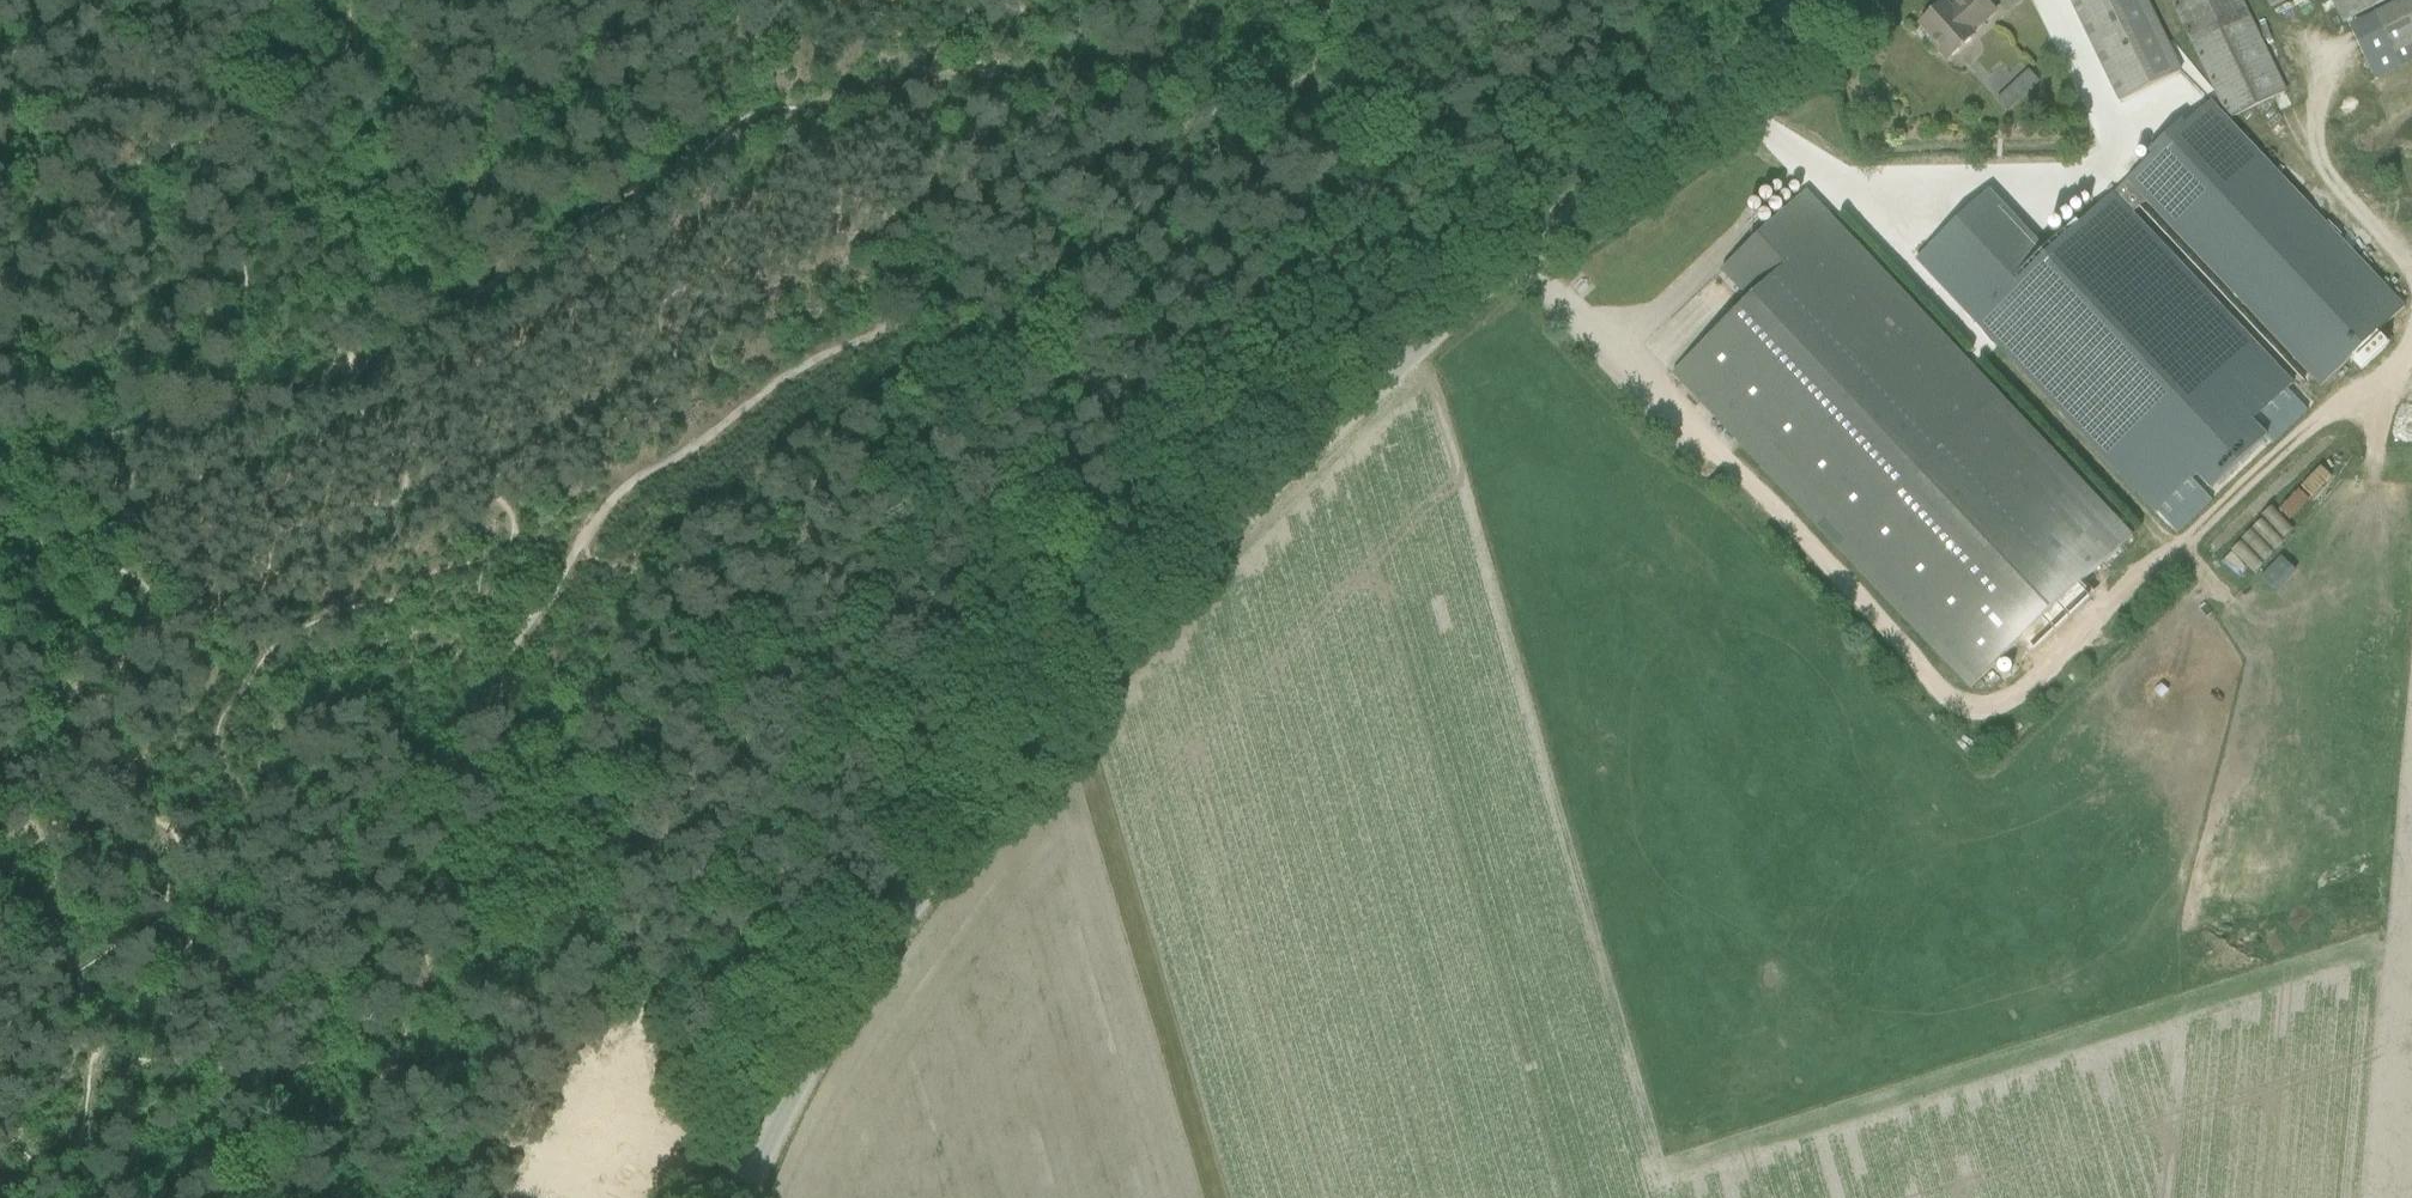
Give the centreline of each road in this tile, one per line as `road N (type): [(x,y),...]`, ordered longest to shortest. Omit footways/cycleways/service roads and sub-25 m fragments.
road 1 (unclassified): [(736,1197),(774,1109),(833,1012),(1013,764),(1205,551),(1798,0)]

